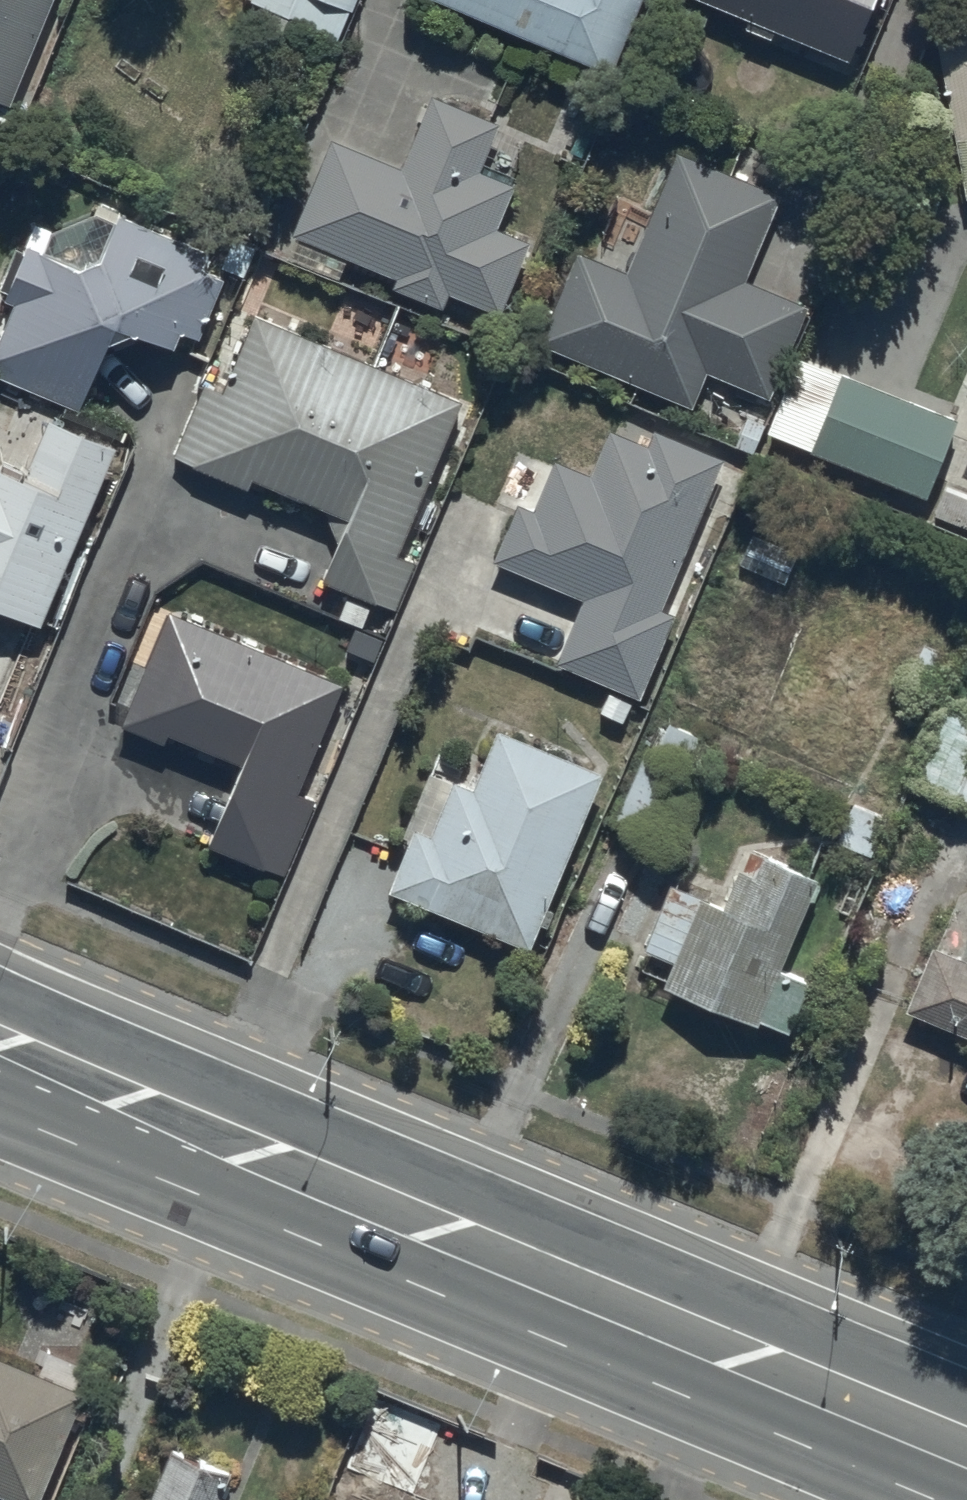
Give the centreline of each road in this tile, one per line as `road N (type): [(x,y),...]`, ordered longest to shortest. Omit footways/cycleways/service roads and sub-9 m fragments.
road 1 (trunk): [(0,982),(966,1389)]
road 2 (trunk): [(904,1499),(0,1115)]

